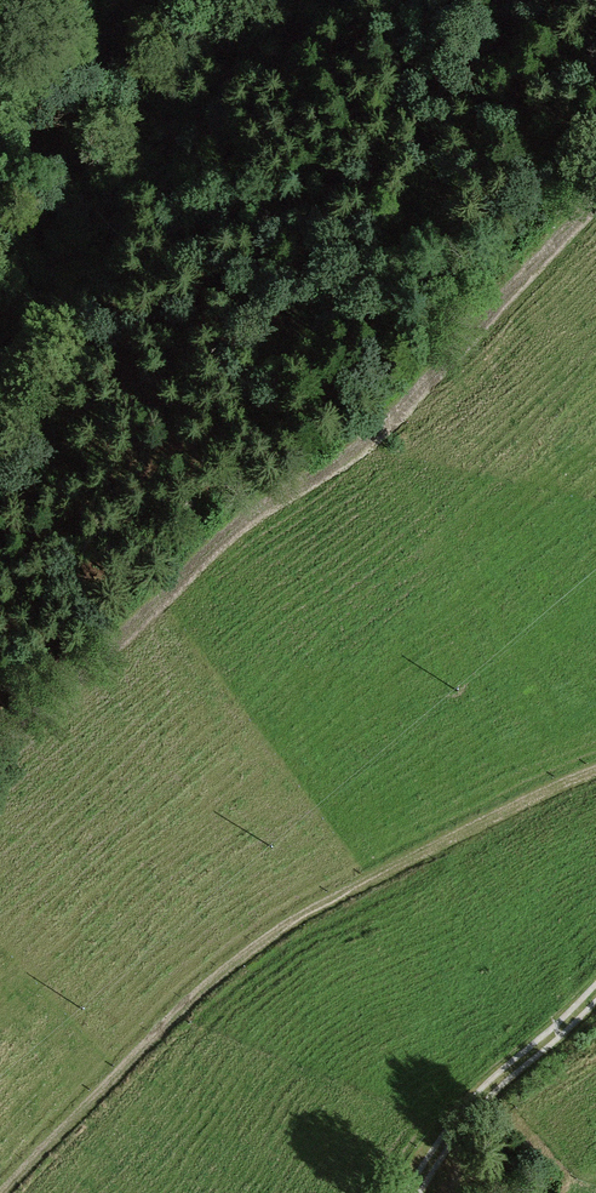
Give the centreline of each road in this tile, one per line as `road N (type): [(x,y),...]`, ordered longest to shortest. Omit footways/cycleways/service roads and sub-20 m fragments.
road 1 (track): [(0,761),(167,590),(360,444),(595,216)]
road 2 (track): [(0,1188),(194,996),(298,918),(595,775)]
road 3 (track): [(323,203),(469,96),(576,0)]
road 4 (track): [(595,984),(484,1087),(410,1192)]

